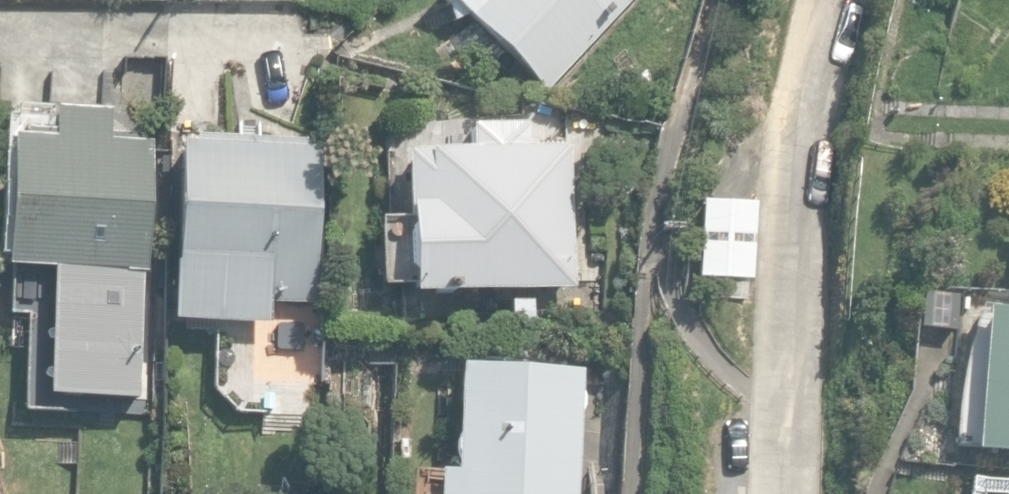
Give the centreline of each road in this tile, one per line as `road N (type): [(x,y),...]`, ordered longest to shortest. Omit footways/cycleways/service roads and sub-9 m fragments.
road 1 (residential): [(835,0),(803,138),(786,493)]

